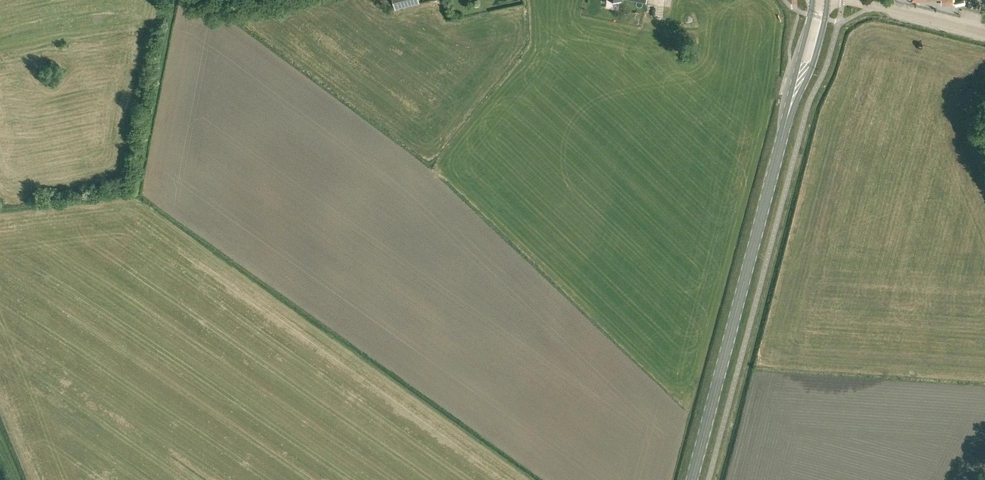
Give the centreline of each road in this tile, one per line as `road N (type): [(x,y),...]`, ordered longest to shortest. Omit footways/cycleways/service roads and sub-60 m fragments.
road 1 (secondary): [(692,479),(781,144)]
road 2 (secondary): [(781,144),(827,0)]
road 3 (secondary): [(812,0),(781,144)]
road 4 (unclassified): [(984,34),(848,0)]

